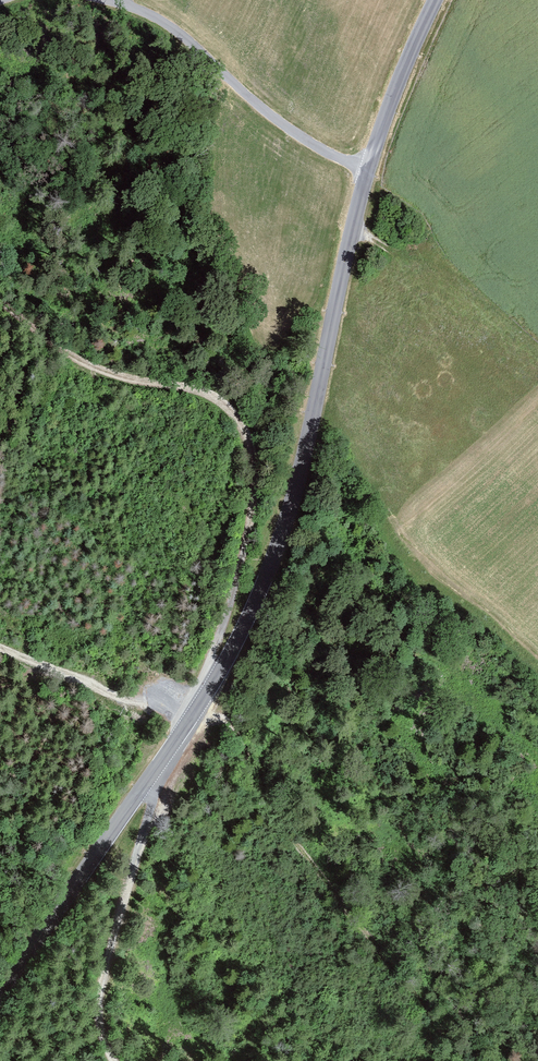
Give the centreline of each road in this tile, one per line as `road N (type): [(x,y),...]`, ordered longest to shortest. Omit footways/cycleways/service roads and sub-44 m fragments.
road 1 (tertiary): [(435,0),(368,170),(298,478),(268,573),(190,720),(0,999)]
road 2 (track): [(215,678),(212,662),(252,519),(246,435),(213,397),(80,359),(0,299)]
road 3 (track): [(194,712),(230,722),(281,820),(471,1060)]
road 4 (track): [(156,770),(99,993),(103,1036),(115,1060)]
road 5 (track): [(127,0),(185,38),(278,120),(368,170)]
road 6 (track): [(190,720),(0,647)]

